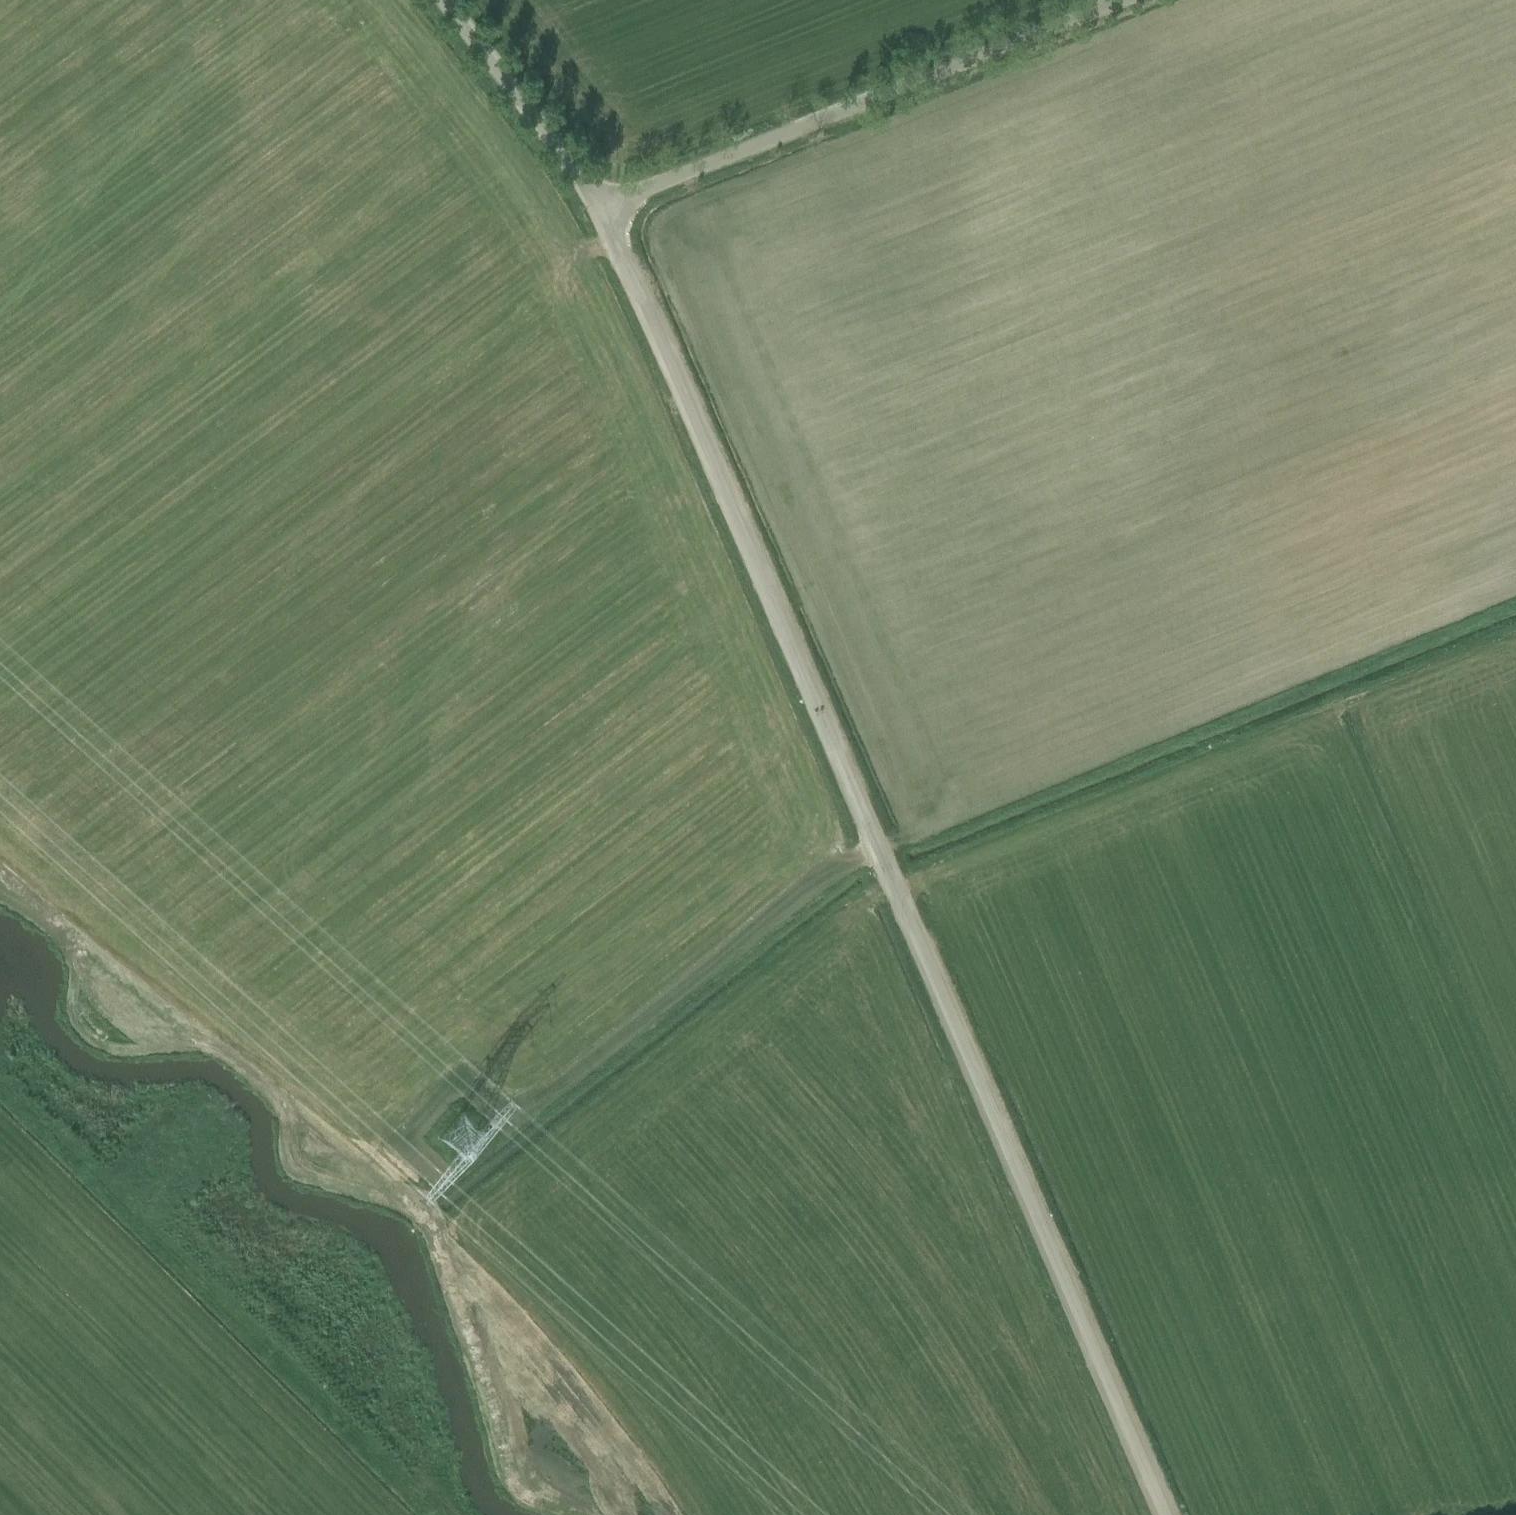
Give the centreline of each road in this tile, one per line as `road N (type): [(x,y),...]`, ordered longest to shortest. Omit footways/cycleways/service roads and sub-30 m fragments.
road 1 (unclassified): [(1144,1514),(596,206)]
road 2 (unclassified): [(596,206),(1087,0)]
road 3 (unclassified): [(596,206),(436,0)]

